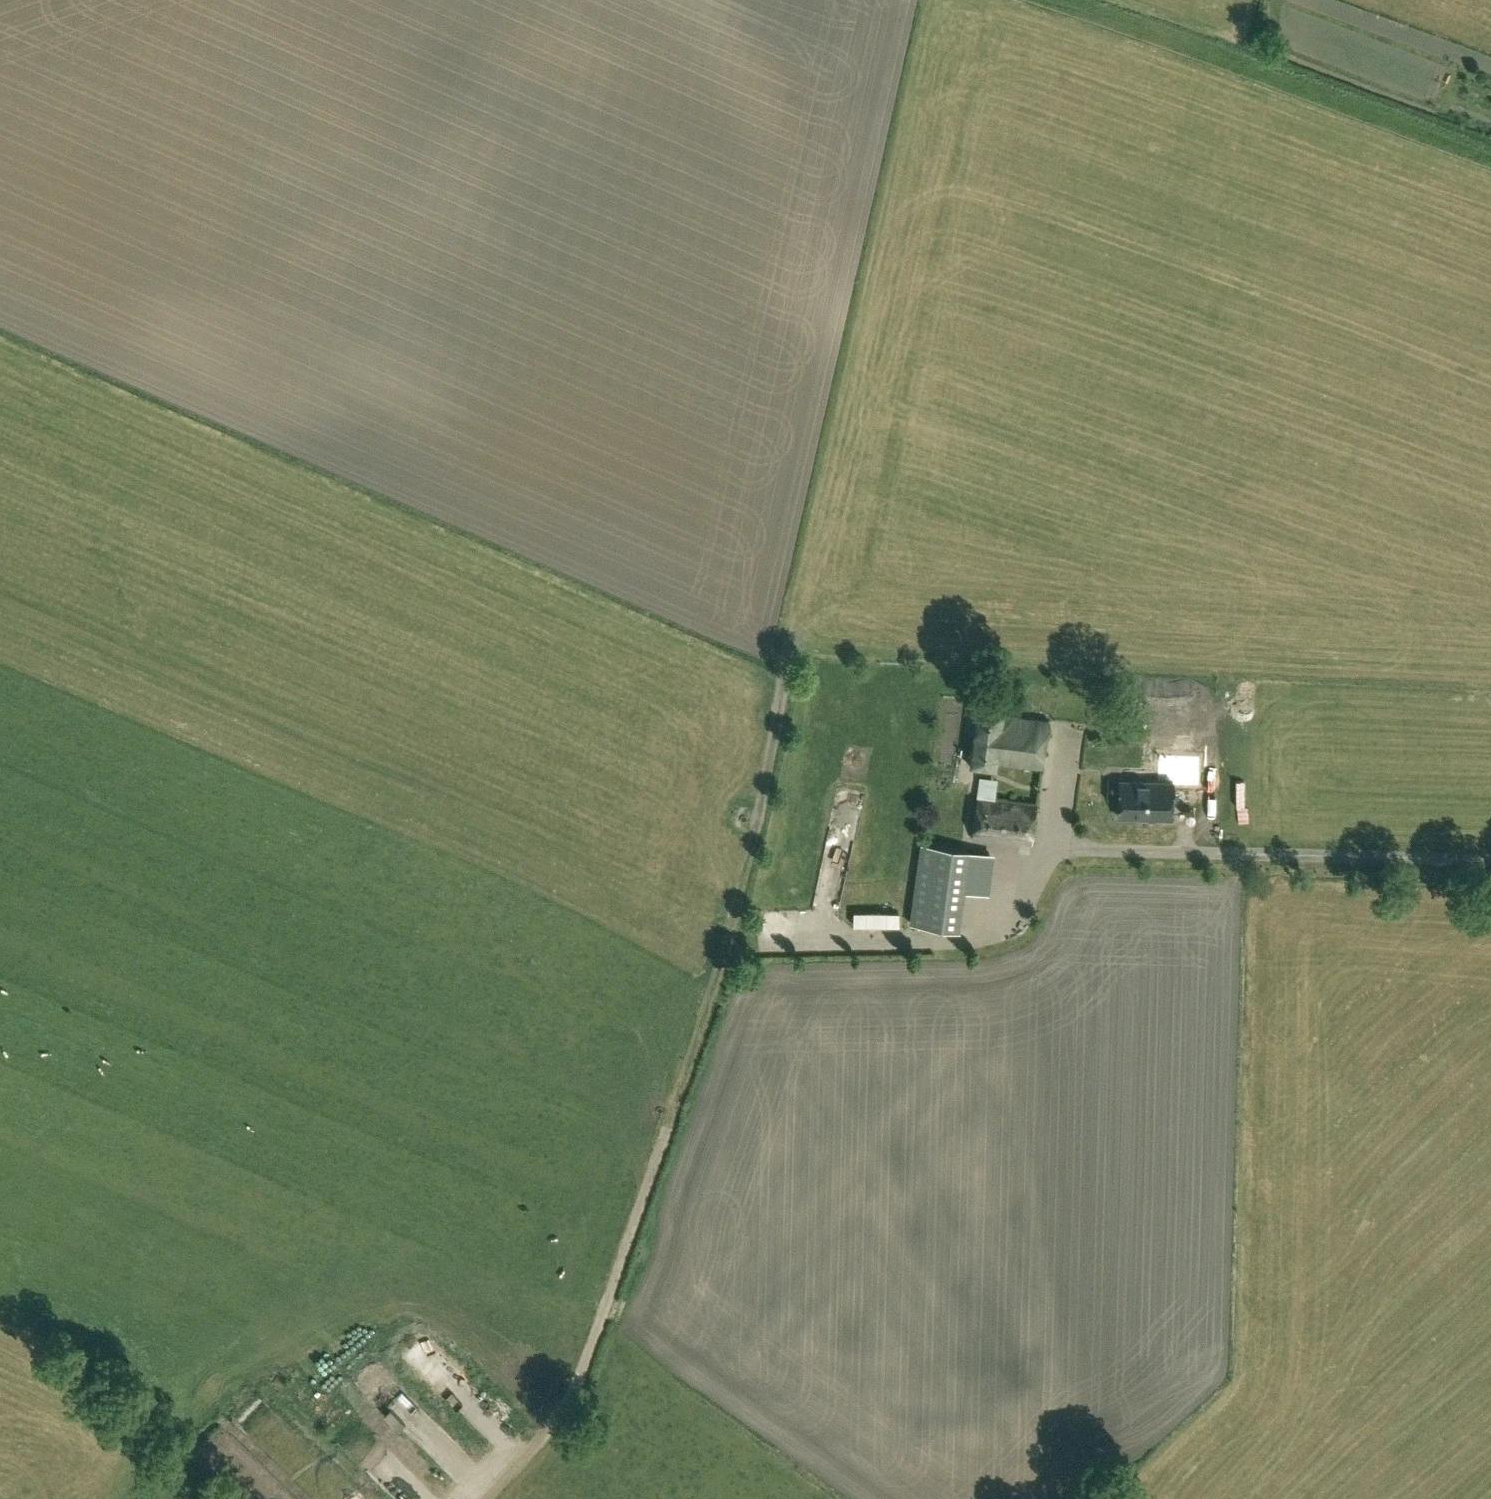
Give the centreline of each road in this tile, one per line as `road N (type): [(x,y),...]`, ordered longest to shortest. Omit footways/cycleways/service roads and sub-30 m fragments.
road 1 (unclassified): [(1490,860),(1057,848)]

